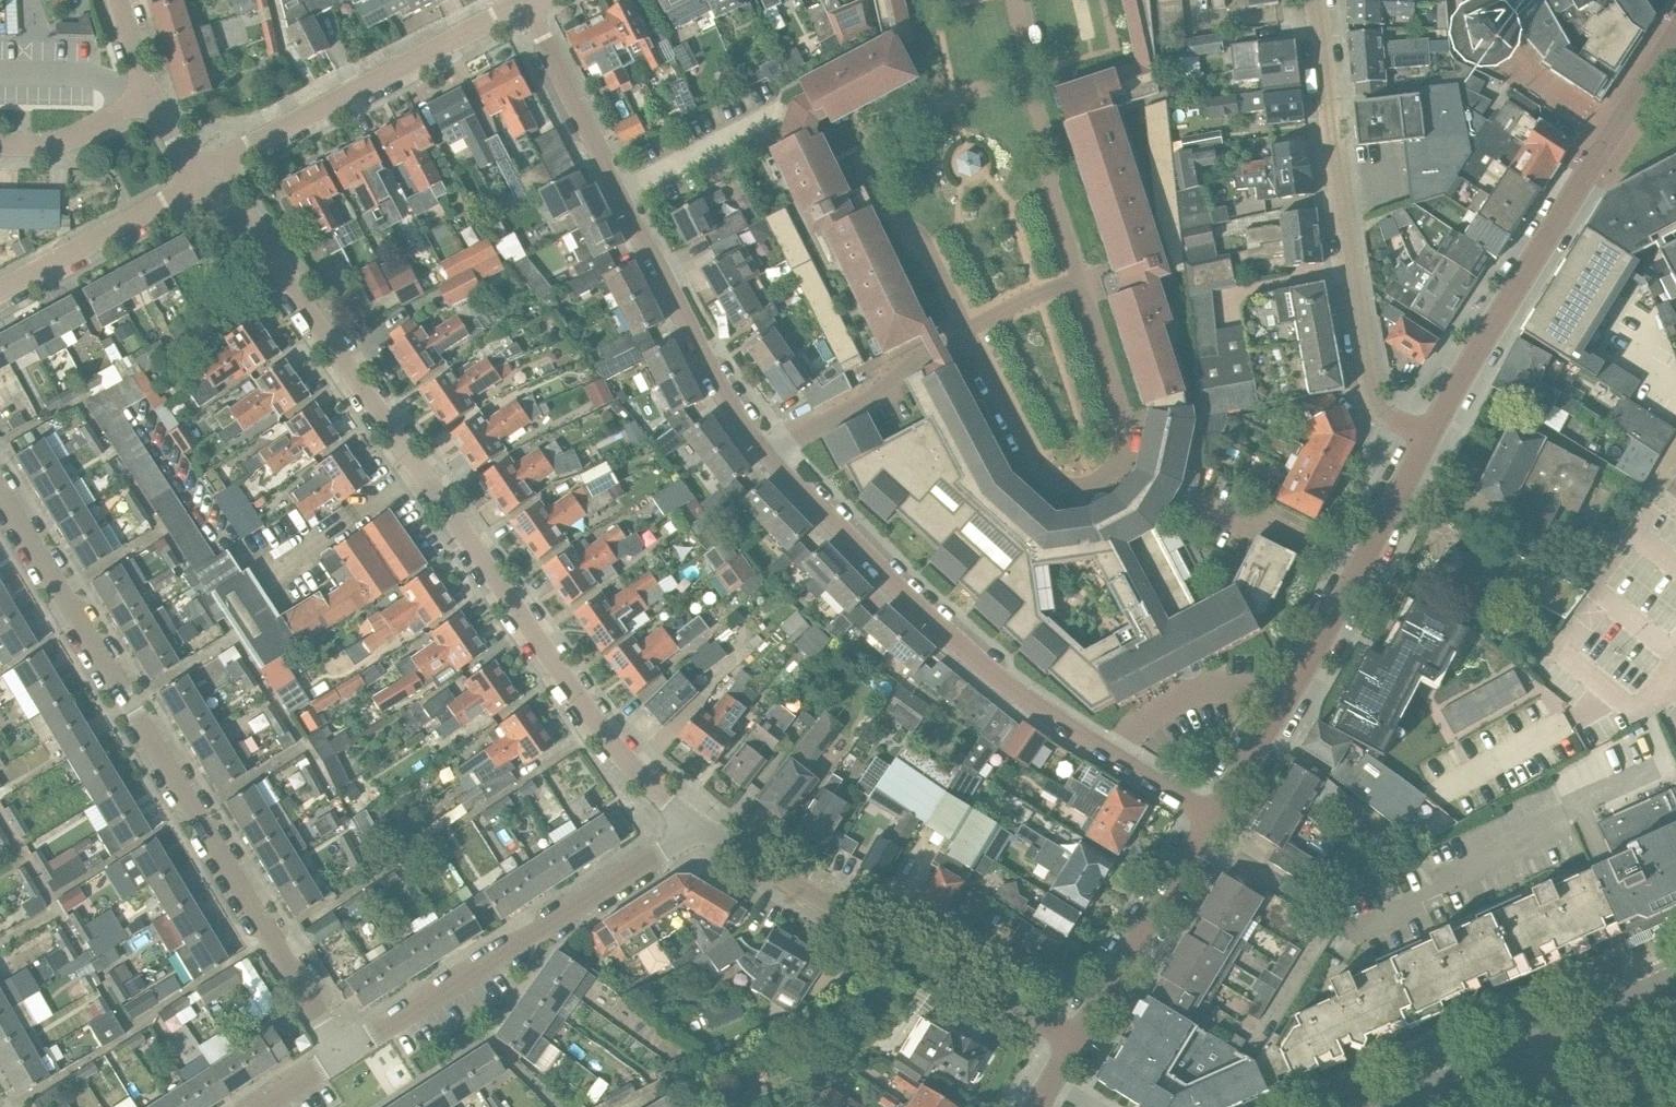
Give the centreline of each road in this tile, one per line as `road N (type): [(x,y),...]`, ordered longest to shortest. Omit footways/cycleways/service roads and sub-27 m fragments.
road 1 (residential): [(696,829),(600,730),(207,177)]
road 2 (residential): [(340,1053),(0,495)]
road 3 (residential): [(1214,810),(981,665),(765,453)]
road 4 (residential): [(765,453),(710,371),(526,1)]
road 5 (residential): [(1429,434),(1373,403),(1315,0)]
road 6 (unclassified): [(1429,434),(1671,43)]
road 7 (residential): [(1079,280),(1126,428),(1116,477),(1095,489),(1046,479),(967,329)]
road 8 (residential): [(1078,1038),(696,829)]
road 9 (unclassified): [(1214,810),(1429,434)]
road 10 (residential): [(340,1053),(509,945),(541,935),(696,829)]
road 11 (residential): [(967,329),(917,233),(898,219),(868,147),(954,98),(1028,72)]
road 12 (unclassified): [(207,177),(466,32)]
road 13 (unclassified): [(1078,1038),(1214,810)]
road 14 (residential): [(967,329),(897,368),(860,403),(765,453)]
road 15 (unclassified): [(0,289),(207,177)]
road 16 (residential): [(1028,72),(1052,157),(1050,187),(1079,280)]
road 17 (tertiary): [(1527,1038),(1375,1106)]
road 18 (residential): [(0,144),(59,141),(153,93)]
road 19 (tertiary): [(1675,973),(1527,1038)]
road 20 (tertiary): [(1539,1067),(1675,1005)]
road 21 (residential): [(1553,1097),(1675,1042)]
road 22 (residential): [(1079,280),(967,329)]

